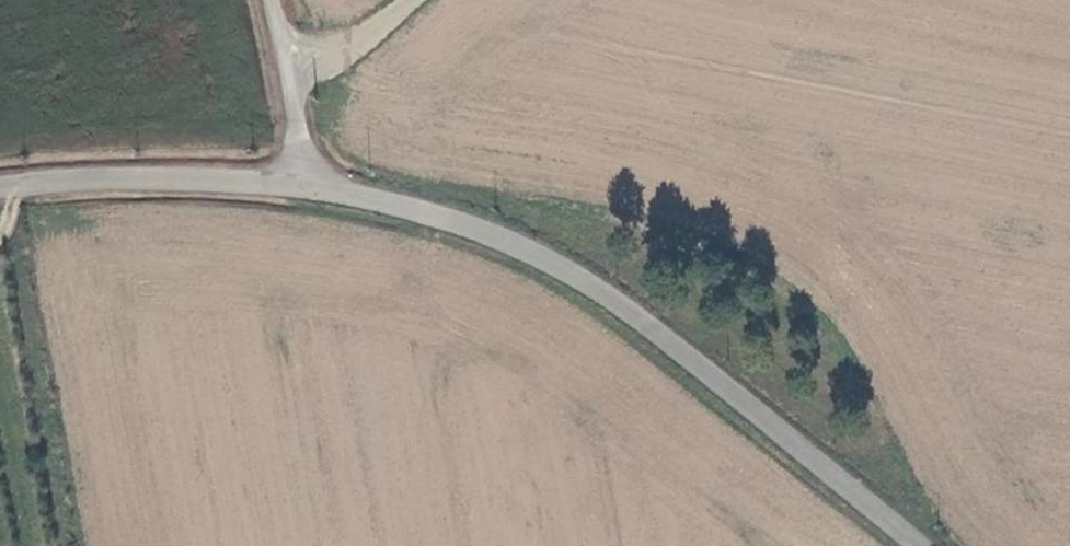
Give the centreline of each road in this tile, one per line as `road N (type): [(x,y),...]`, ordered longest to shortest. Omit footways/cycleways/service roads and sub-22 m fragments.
road 1 (unclassified): [(911,545),(696,367),(492,237),(296,170)]
road 2 (unclassified): [(296,170),(0,195)]
road 3 (unclassified): [(296,170),(284,39),(273,0)]

